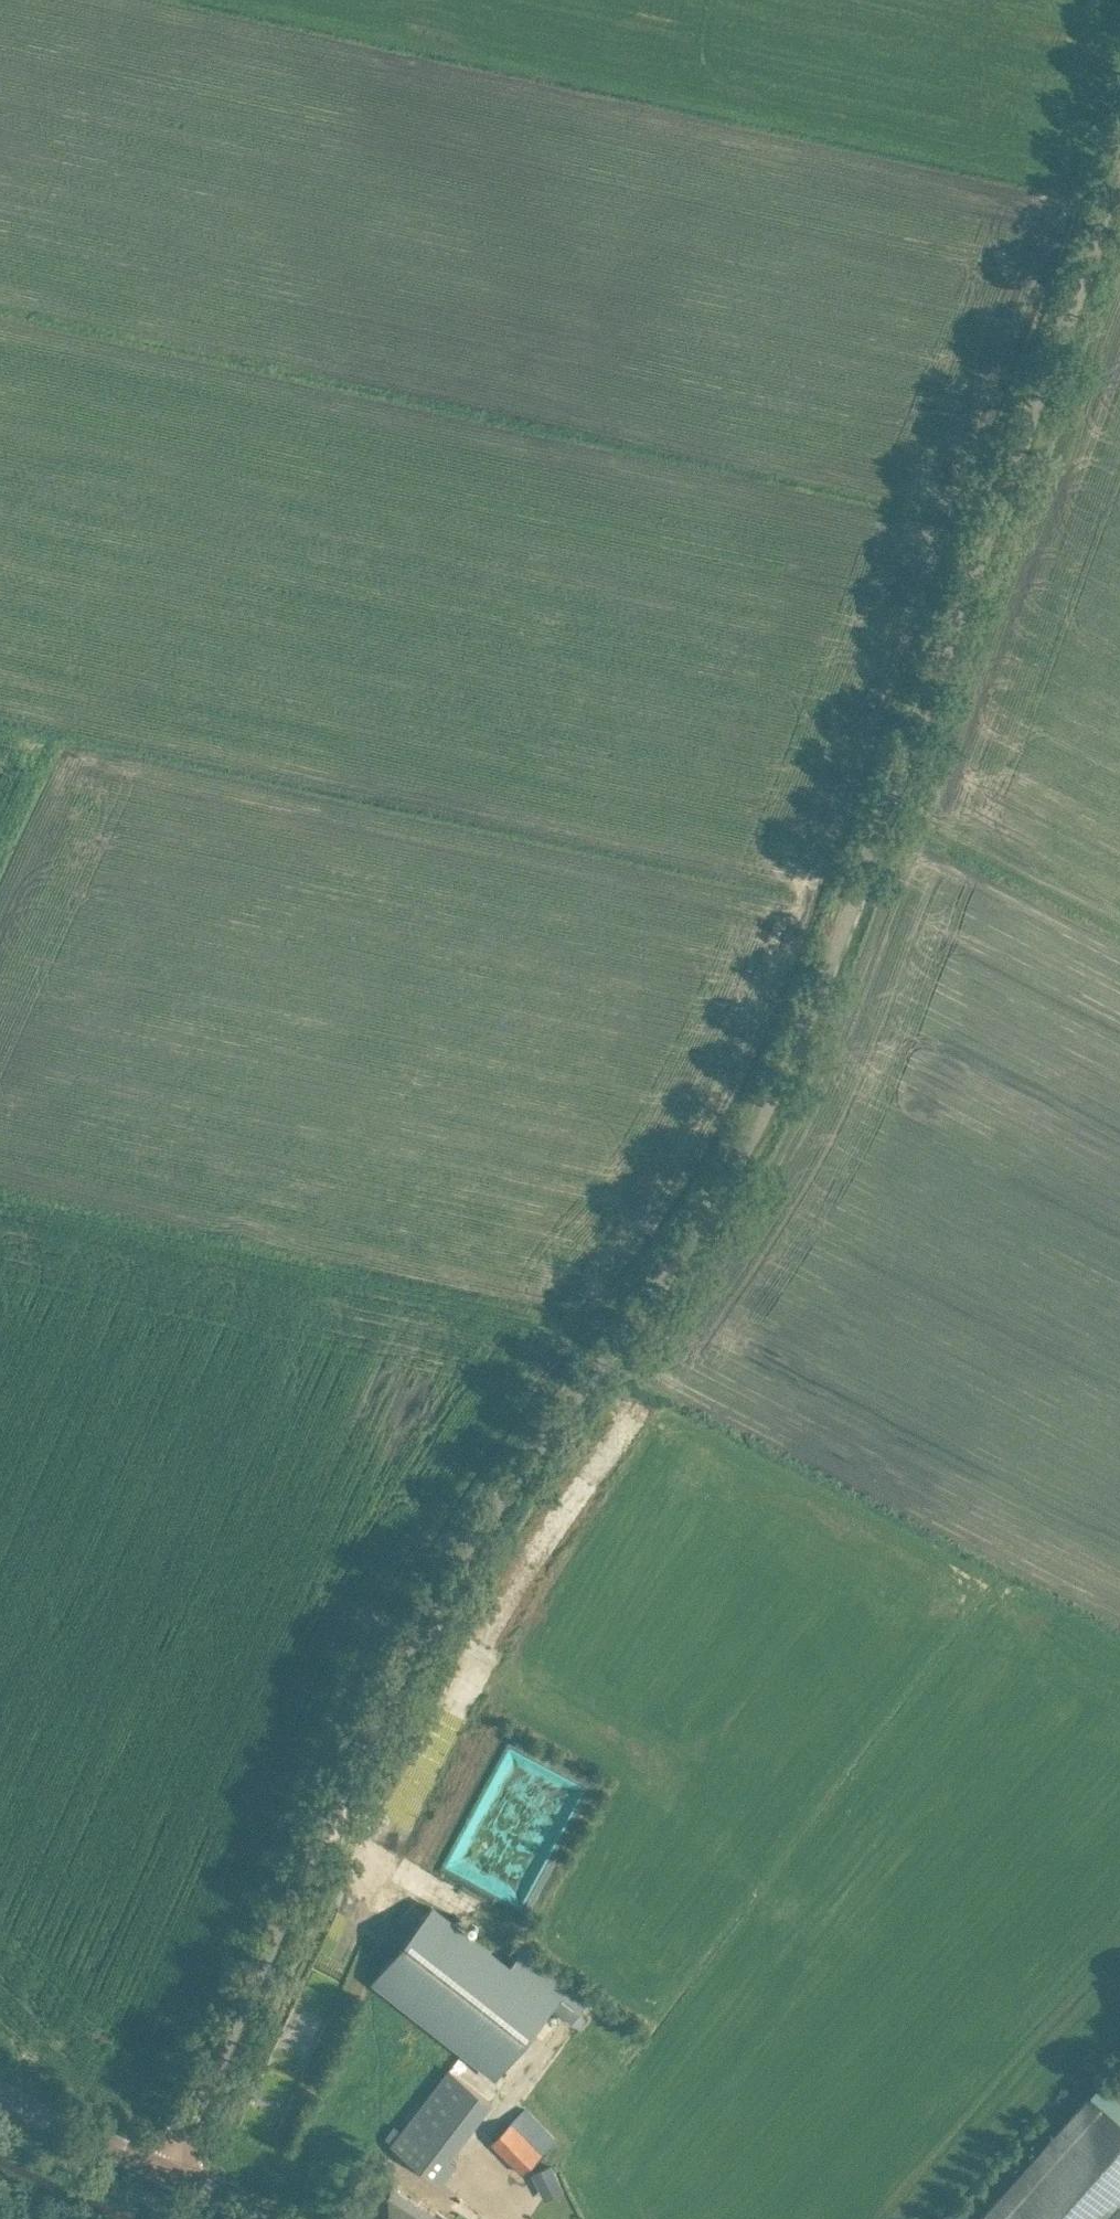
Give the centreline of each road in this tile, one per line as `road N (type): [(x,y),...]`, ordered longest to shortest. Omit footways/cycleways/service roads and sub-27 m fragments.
road 1 (unclassified): [(169,2172),(427,1618),(473,1540),(666,1280),(734,1172),(792,1054),(1119,156)]
road 2 (tertiary): [(0,2095),(169,2172)]

